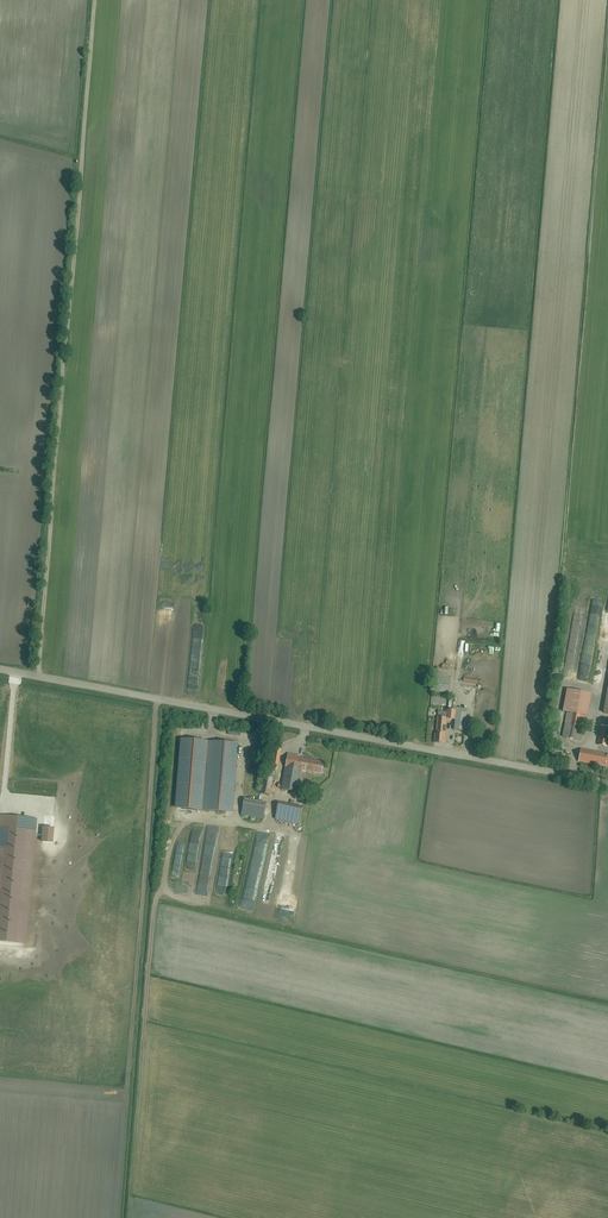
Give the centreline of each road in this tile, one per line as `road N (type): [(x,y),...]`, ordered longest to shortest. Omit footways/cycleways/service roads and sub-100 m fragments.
road 1 (unclassified): [(0,669),(607,782)]

